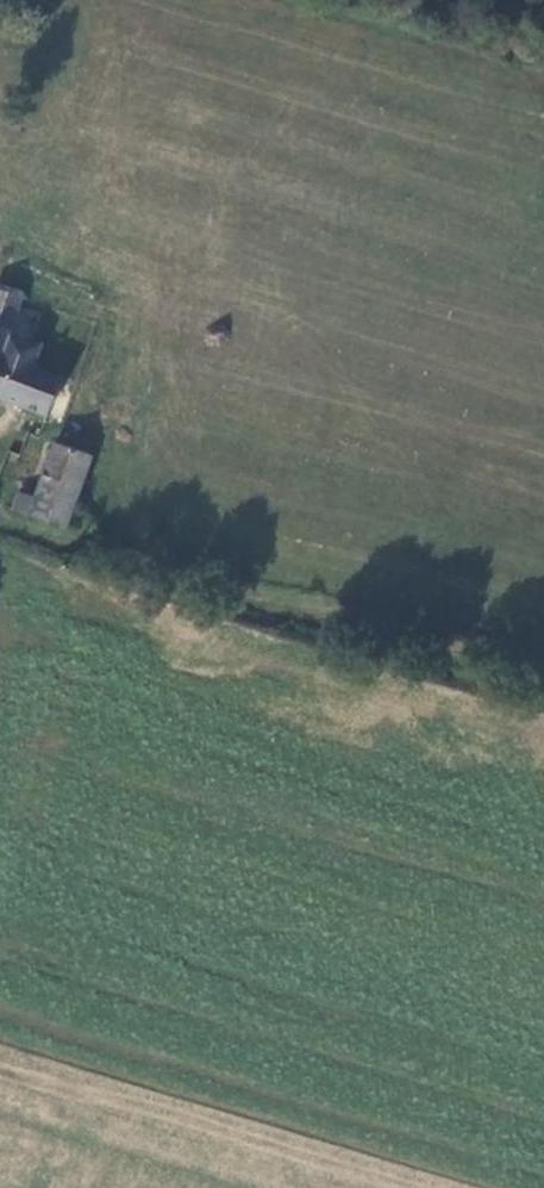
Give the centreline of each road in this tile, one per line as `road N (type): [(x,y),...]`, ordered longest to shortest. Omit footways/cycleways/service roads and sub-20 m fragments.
road 1 (track): [(0,527),(543,683)]

